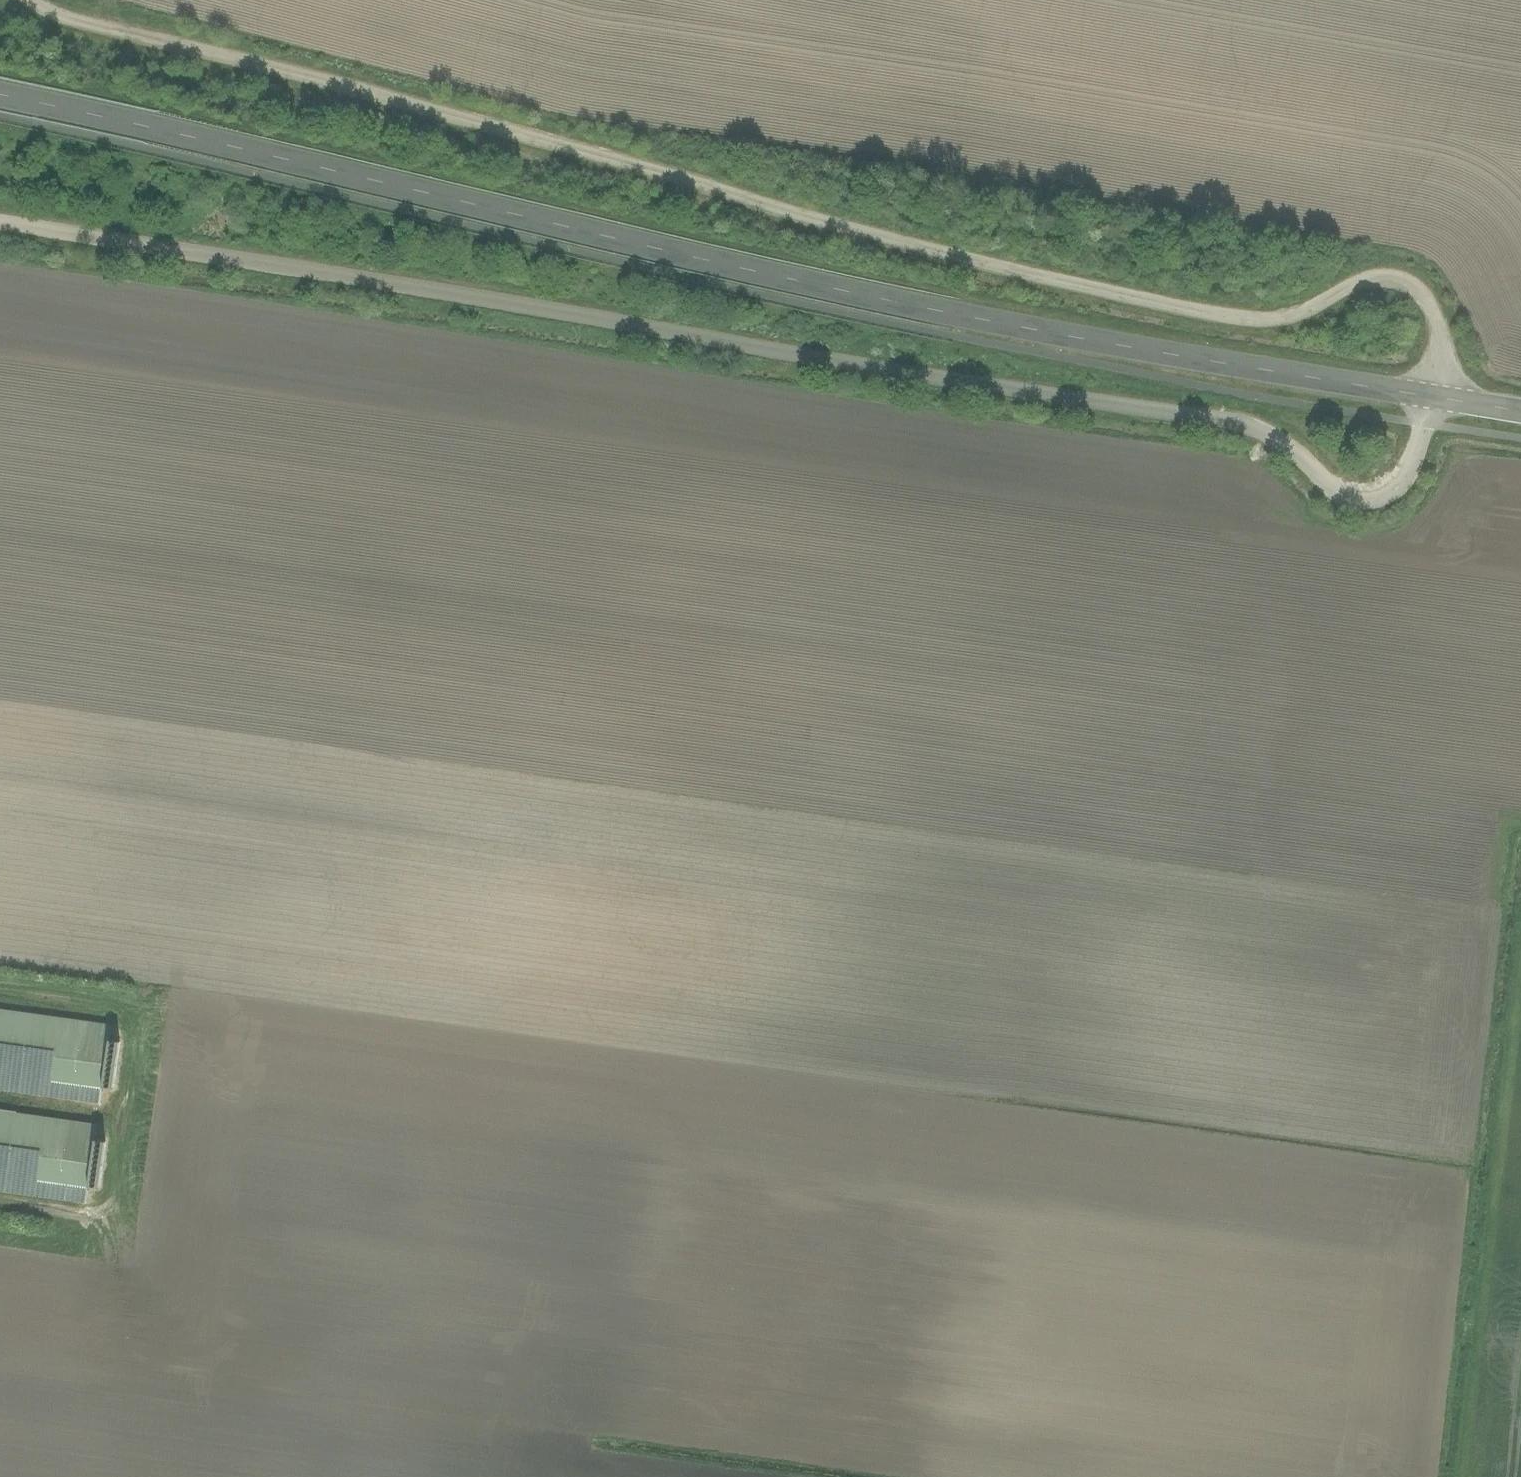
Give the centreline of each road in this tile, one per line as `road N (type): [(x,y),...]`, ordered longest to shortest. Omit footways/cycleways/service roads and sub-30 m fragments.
road 1 (track): [(37,0),(55,18),(1028,274),(1230,314),(1286,315),(1373,276),(1400,276),(1424,291),(1448,339),(1441,396),(1421,454),(1398,485),(1370,496),(1338,488),(1296,447),(1242,420),(0,222)]
road 2 (tertiary): [(0,97),(1107,341),(1520,409)]

